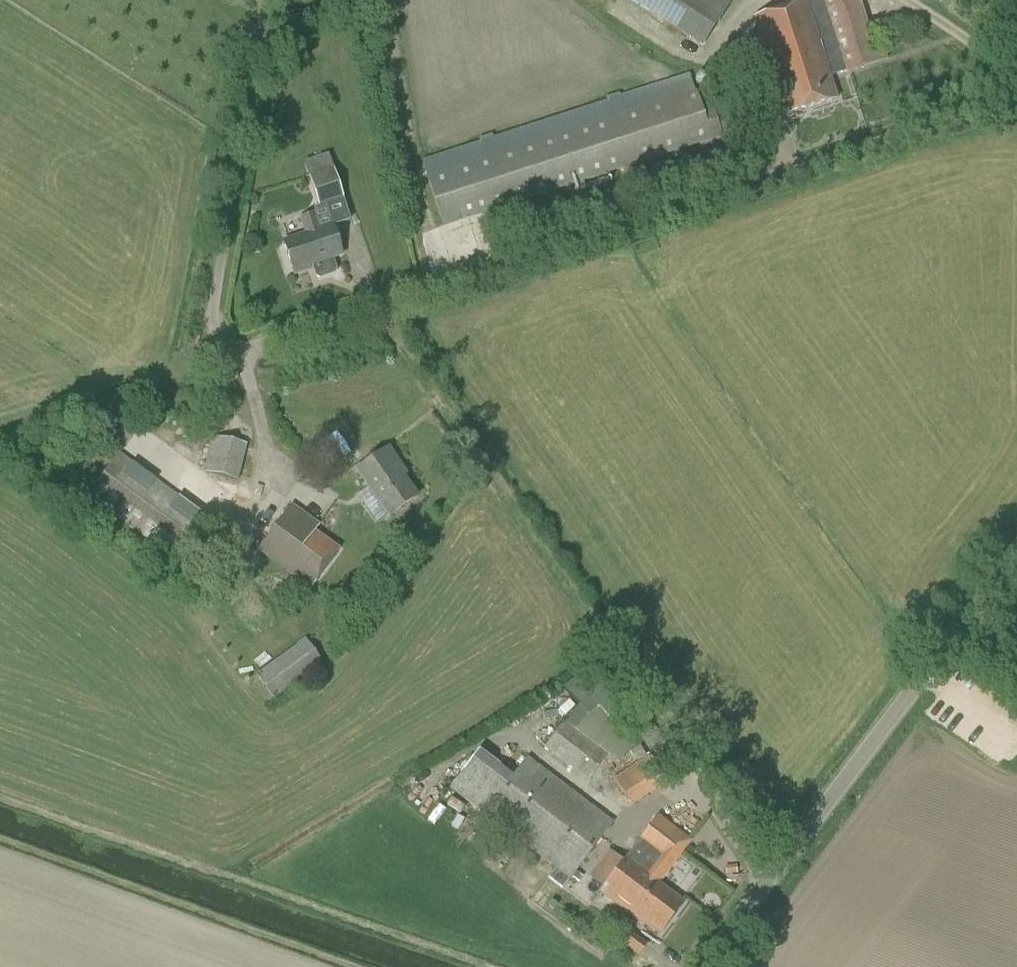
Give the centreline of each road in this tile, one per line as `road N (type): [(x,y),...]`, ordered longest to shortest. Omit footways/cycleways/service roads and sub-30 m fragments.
road 1 (unclassified): [(1016,99),(236,350)]
road 2 (unclassified): [(701,966),(1016,545)]
road 3 (track): [(1016,75),(906,0)]

